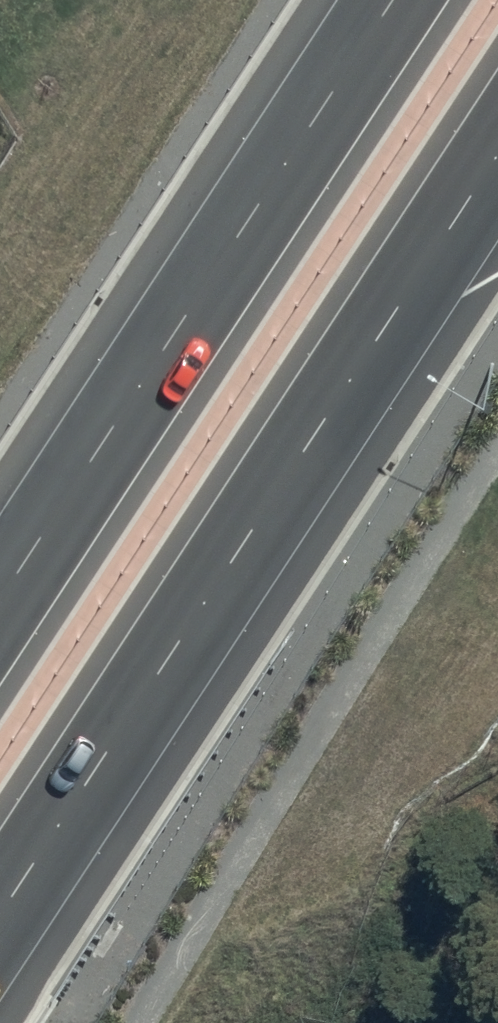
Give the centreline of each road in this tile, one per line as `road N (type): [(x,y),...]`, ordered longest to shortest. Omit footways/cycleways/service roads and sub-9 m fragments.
road 1 (motorway): [(497,149),(0,916)]
road 2 (motorway): [(0,601),(393,0)]

